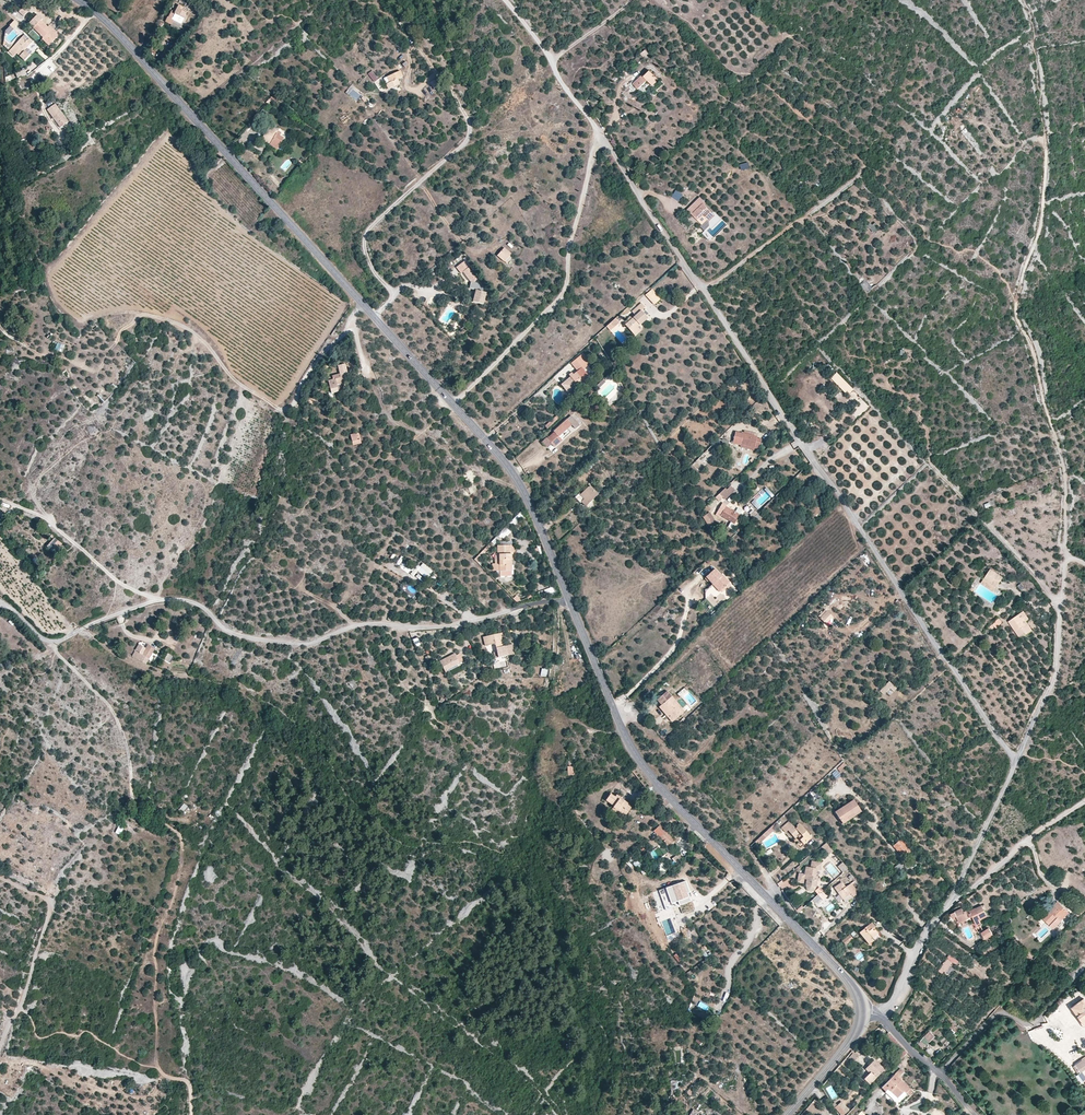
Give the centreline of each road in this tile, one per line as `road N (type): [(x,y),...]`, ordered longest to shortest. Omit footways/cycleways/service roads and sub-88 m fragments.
road 1 (unclassified): [(1015,762),(506,0)]
road 2 (unclassified): [(1015,762),(1058,663),(1066,551),(1065,472),(1015,309),(1039,231),(1046,172),(1030,17),(1021,0)]
road 3 (tertiary): [(568,598),(518,480),(496,451),(109,23),(79,0)]
road 4 (unclassified): [(568,598),(440,627),(349,626),(307,645),(236,634),(205,607),(155,601),(50,645),(0,603)]
road 5 (tertiary): [(863,1014),(845,975),(646,769),(568,598)]
road 6 (track): [(55,643),(111,706),(130,756),(134,807),(180,835),(178,884),(157,934),(154,1001),(155,1062),(159,1073),(180,1082)]
road 7 (track): [(362,303),(287,409),(237,381),(191,330),(141,315),(117,340)]
road 8 (track): [(452,402),(563,293),(567,248),(602,135)]
road 9 (track): [(375,317),(393,294),(372,269),(365,237),(468,138),(450,87)]
road 10 (unclassified): [(880,1016),(973,857),(1015,762)]
road 11 (track): [(0,878),(48,899),(50,910),(0,1047)]
road 12 (track): [(701,286),(864,166)]
road 13 (track): [(165,601),(125,586),(47,516),(0,498)]
road 14 (residential): [(940,1075),(1000,1013),(1035,1023),(1084,968)]
road 15 (track): [(1084,802),(940,913)]
road 16 (tertiary): [(788,1114),(851,1041),(863,1014)]

